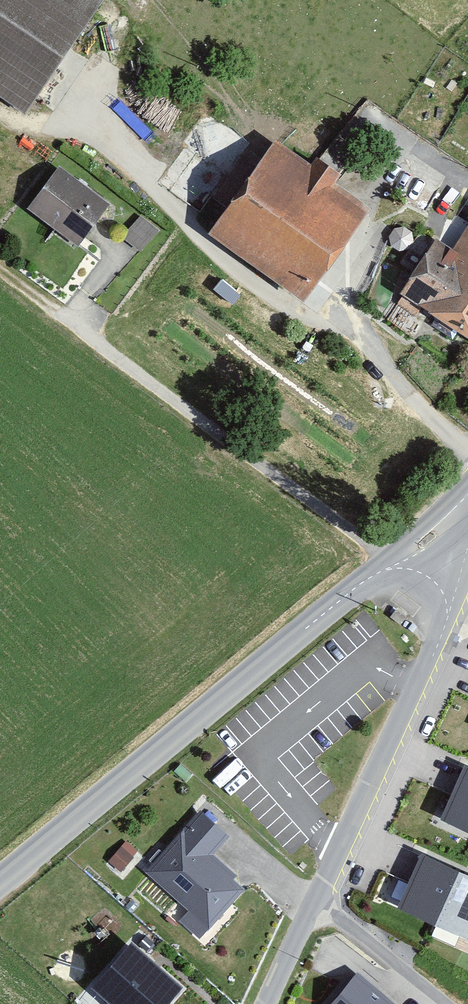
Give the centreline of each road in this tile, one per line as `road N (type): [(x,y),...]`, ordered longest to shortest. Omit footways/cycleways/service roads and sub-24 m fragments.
road 1 (residential): [(77,117),(196,232),(295,308),(360,330),(421,403),(467,439)]
road 2 (tertiary): [(394,567),(358,587),(0,890)]
road 3 (tertiary): [(446,619),(320,900)]
road 4 (unclassified): [(446,1003),(320,900)]

